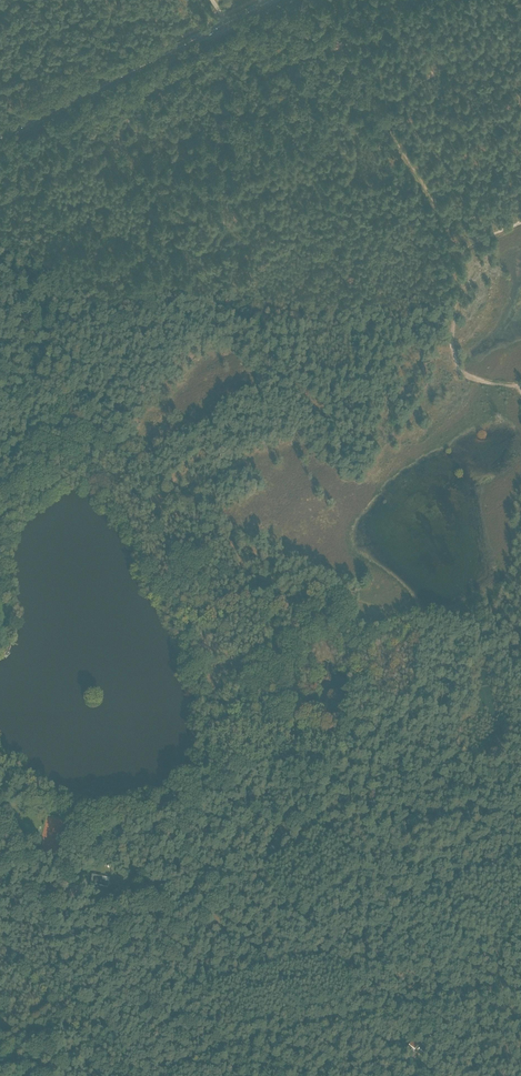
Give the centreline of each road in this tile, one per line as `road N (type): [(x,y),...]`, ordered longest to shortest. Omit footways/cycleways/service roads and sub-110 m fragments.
road 1 (secondary): [(0,139),(273,0)]
road 2 (track): [(241,1044),(469,992),(520,989)]
road 3 (unclassified): [(125,1075),(0,940)]

